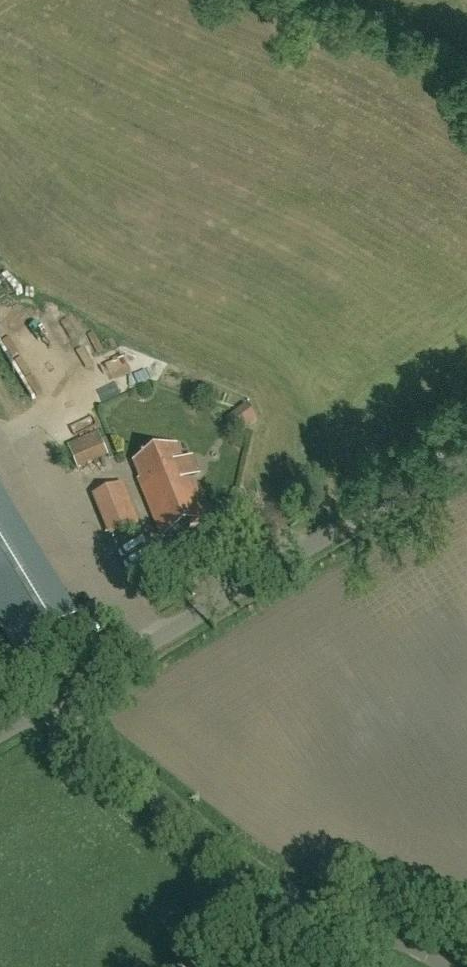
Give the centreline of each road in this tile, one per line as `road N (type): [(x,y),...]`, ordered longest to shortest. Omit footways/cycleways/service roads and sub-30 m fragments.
road 1 (unclassified): [(48,710),(466,444)]
road 2 (unclassified): [(439,966),(275,895),(48,710)]

